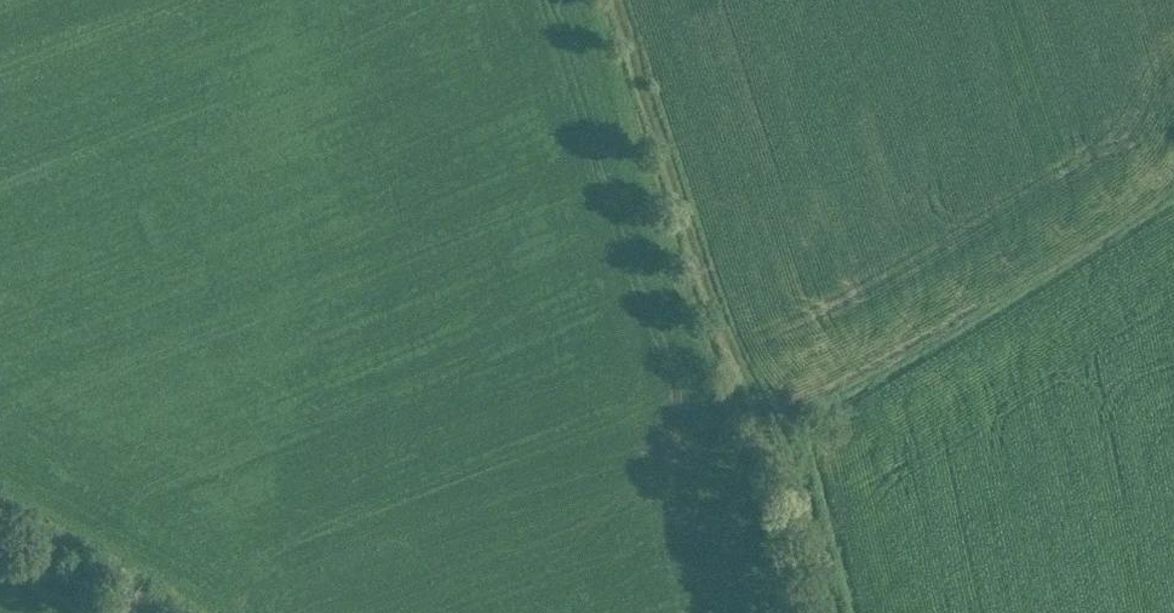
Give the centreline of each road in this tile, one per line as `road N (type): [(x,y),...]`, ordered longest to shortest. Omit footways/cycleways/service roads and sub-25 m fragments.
road 1 (track): [(617,0),(735,361),(799,477),(835,612)]

